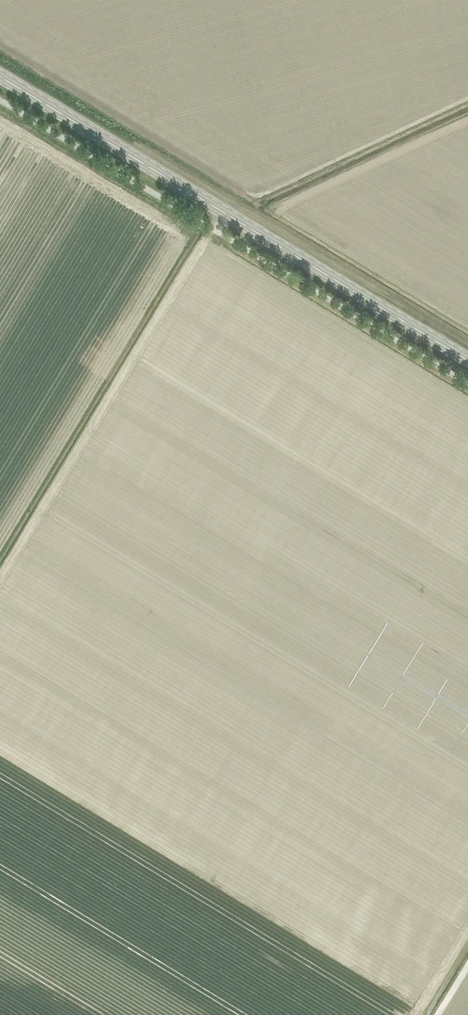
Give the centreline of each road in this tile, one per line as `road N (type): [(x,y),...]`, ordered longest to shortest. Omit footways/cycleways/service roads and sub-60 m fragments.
road 1 (primary): [(467,360),(0,76)]

